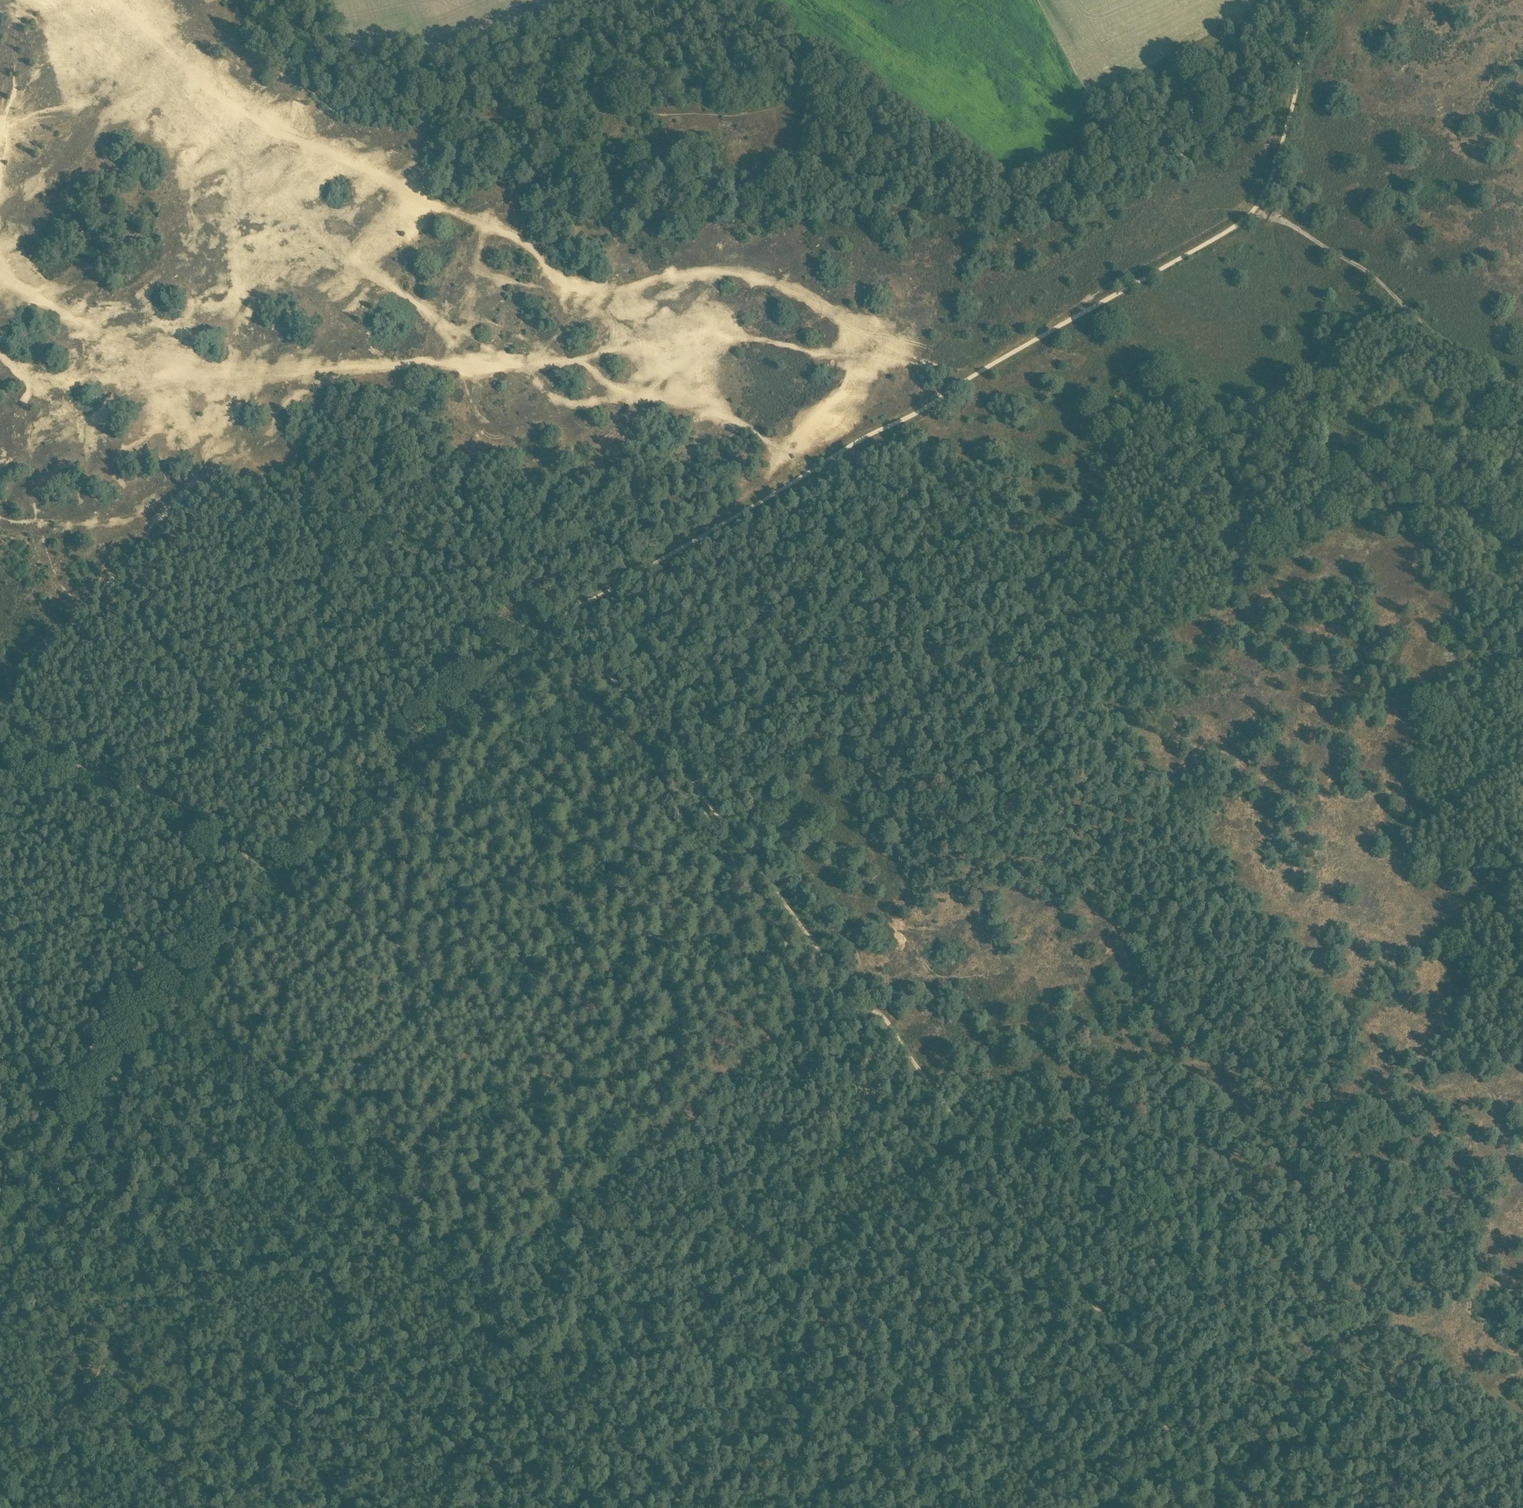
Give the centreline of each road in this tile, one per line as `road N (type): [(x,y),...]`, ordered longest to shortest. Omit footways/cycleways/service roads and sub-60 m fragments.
road 1 (track): [(380,800),(450,868),(983,1507)]
road 2 (track): [(297,883),(151,1040),(0,1244)]
road 3 (track): [(186,1002),(450,1275),(490,1290)]
road 4 (track): [(563,616),(297,883)]
road 5 (track): [(297,883),(130,786),(75,771),(0,768)]
road 6 (track): [(1522,390),(1457,348),(1382,280),(1258,211)]
road 7 (track): [(1320,0),(1258,211)]

